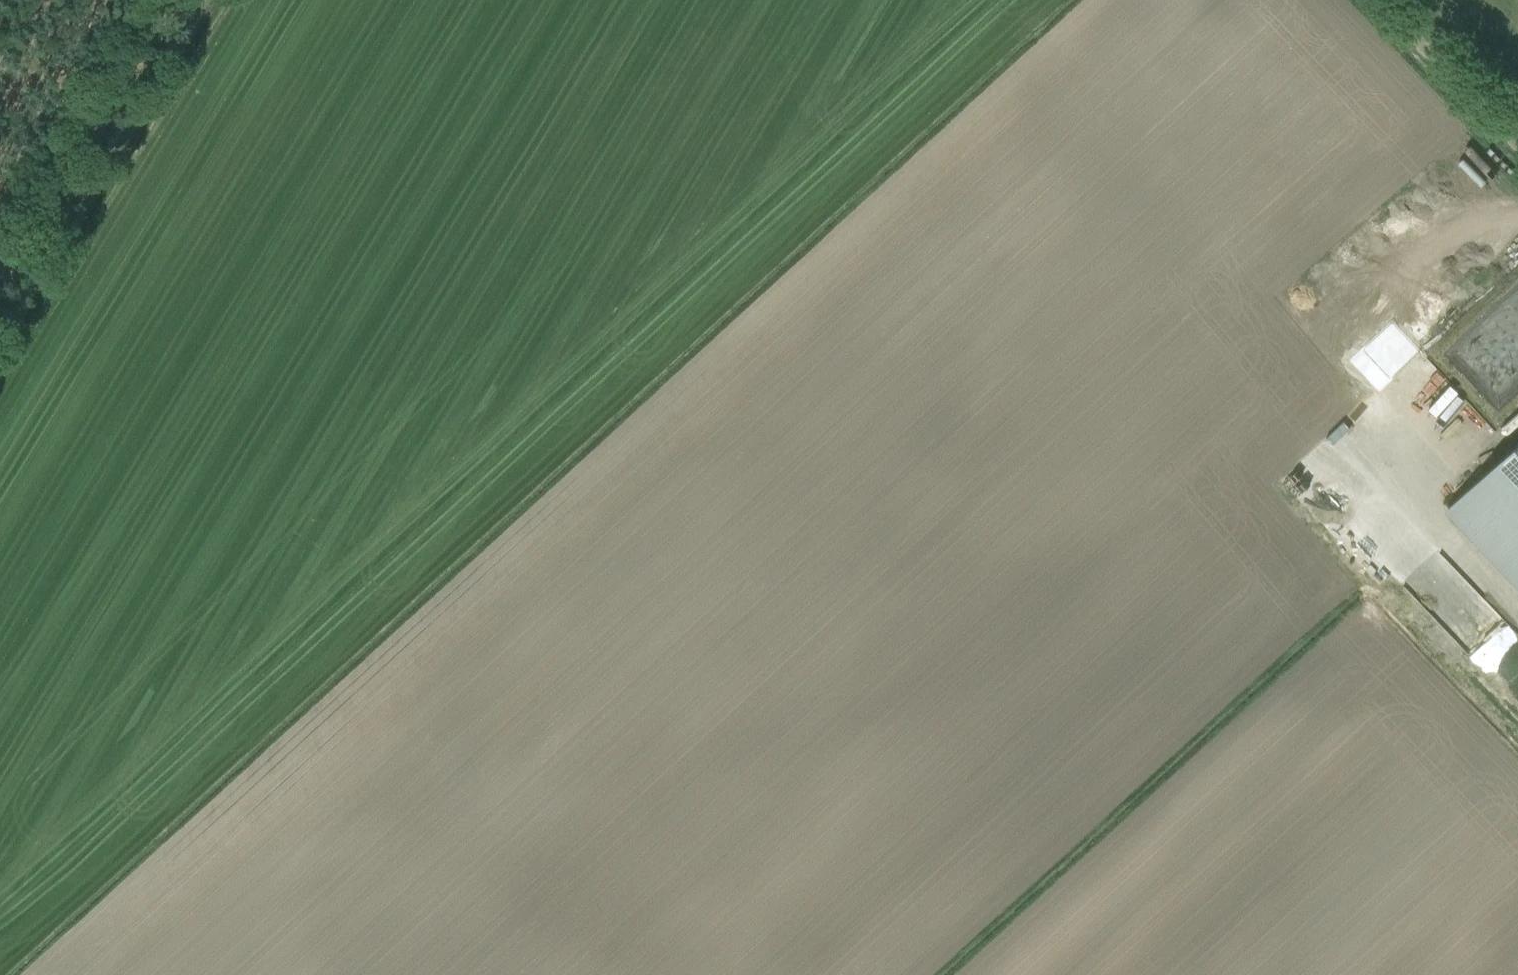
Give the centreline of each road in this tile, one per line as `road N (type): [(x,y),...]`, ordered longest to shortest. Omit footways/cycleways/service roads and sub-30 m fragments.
road 1 (track): [(174,0),(0,286)]
road 2 (unclassified): [(1517,143),(1381,0)]

